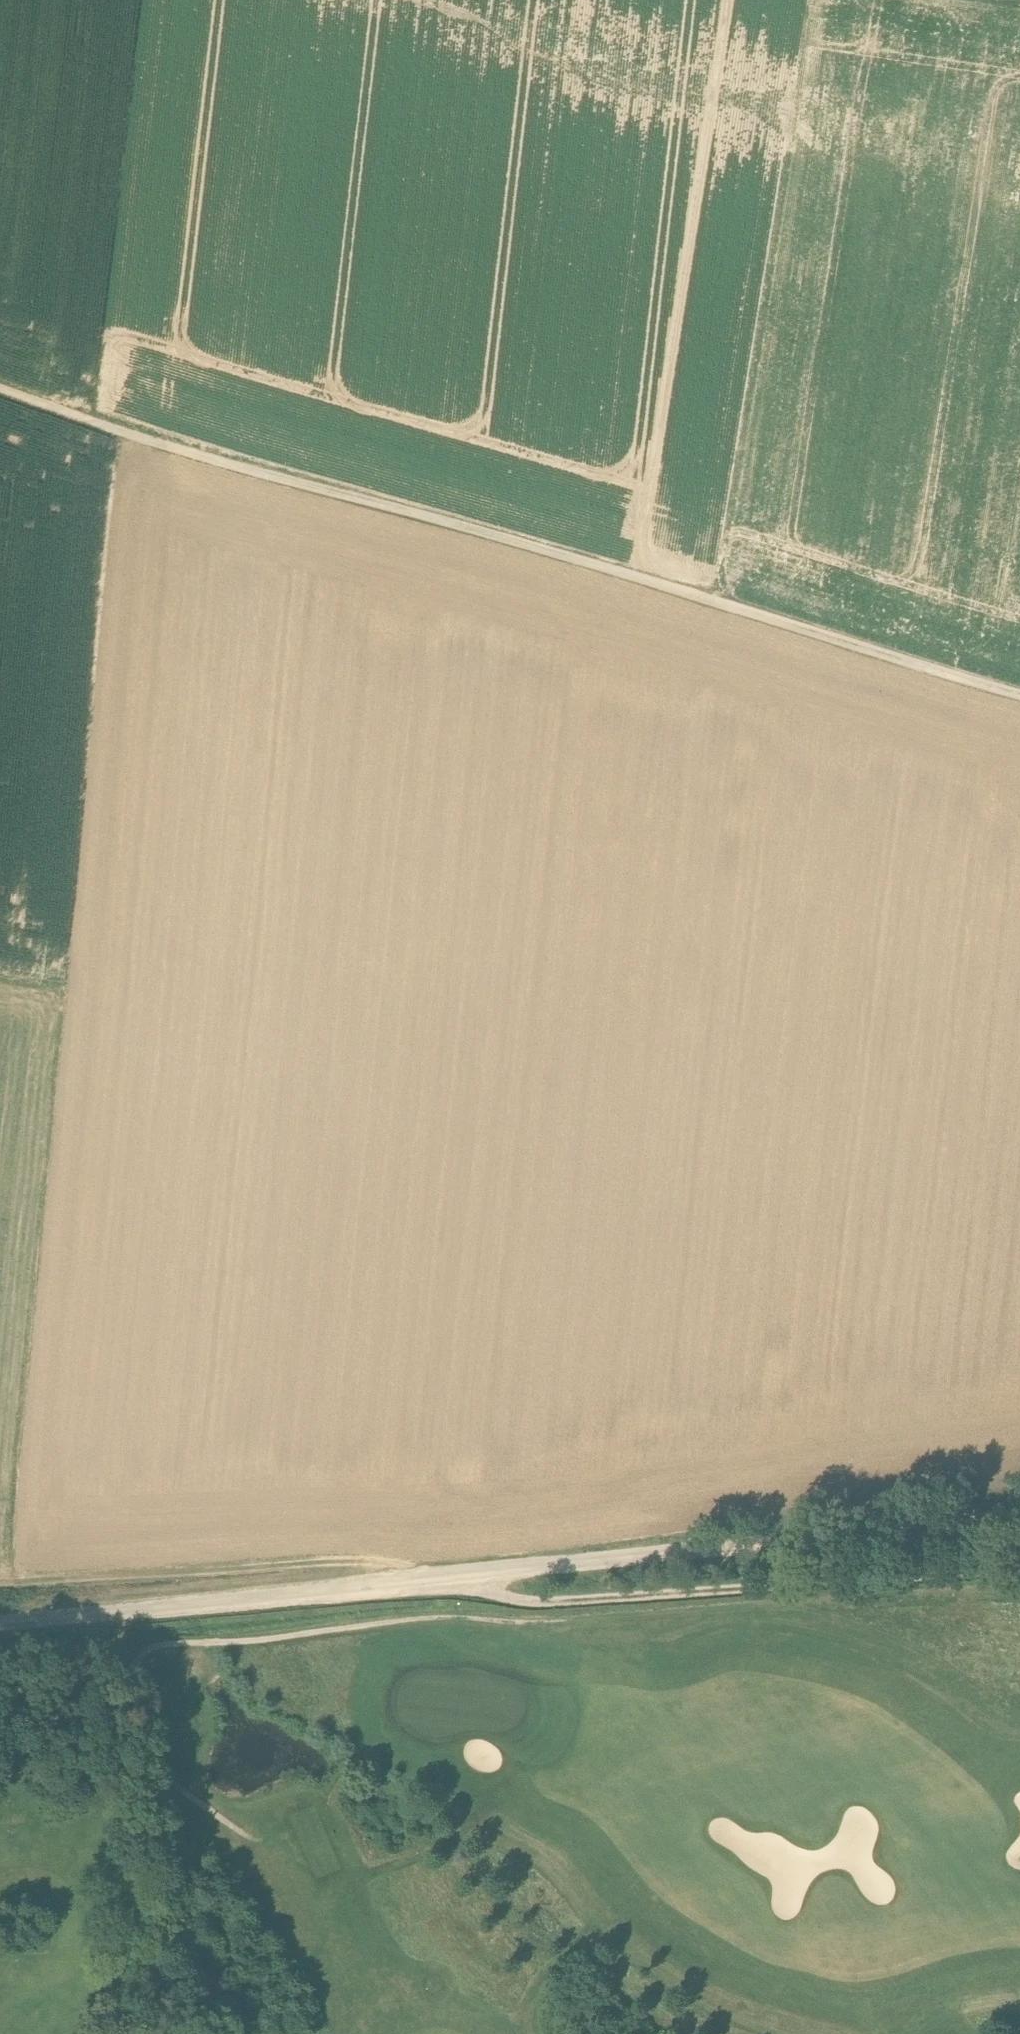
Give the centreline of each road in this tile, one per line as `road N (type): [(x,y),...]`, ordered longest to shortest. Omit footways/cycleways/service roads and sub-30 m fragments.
road 1 (track): [(0,389),(198,456),(479,529),(1019,696)]
road 2 (track): [(0,1585),(364,1562),(520,1601),(558,1602),(1019,1565)]
road 3 (unclassified): [(1019,1518),(0,1626)]

